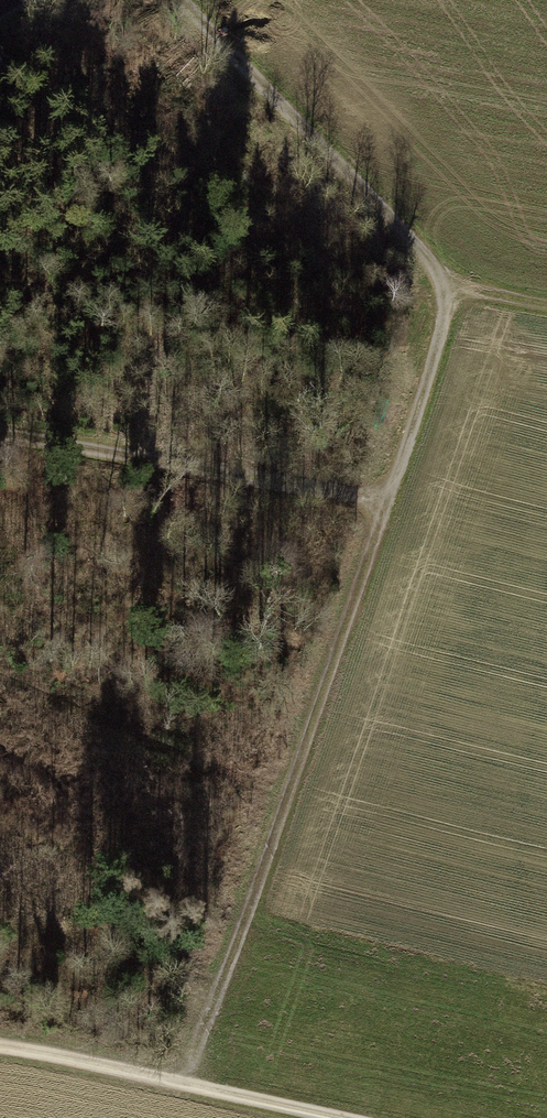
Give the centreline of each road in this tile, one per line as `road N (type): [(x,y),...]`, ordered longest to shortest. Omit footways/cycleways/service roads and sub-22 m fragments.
road 1 (track): [(185,1085),(448,313),(447,288),(430,266),(179,0)]
road 2 (track): [(0,420),(210,483),(384,505)]
road 3 (track): [(0,1047),(329,1117)]

